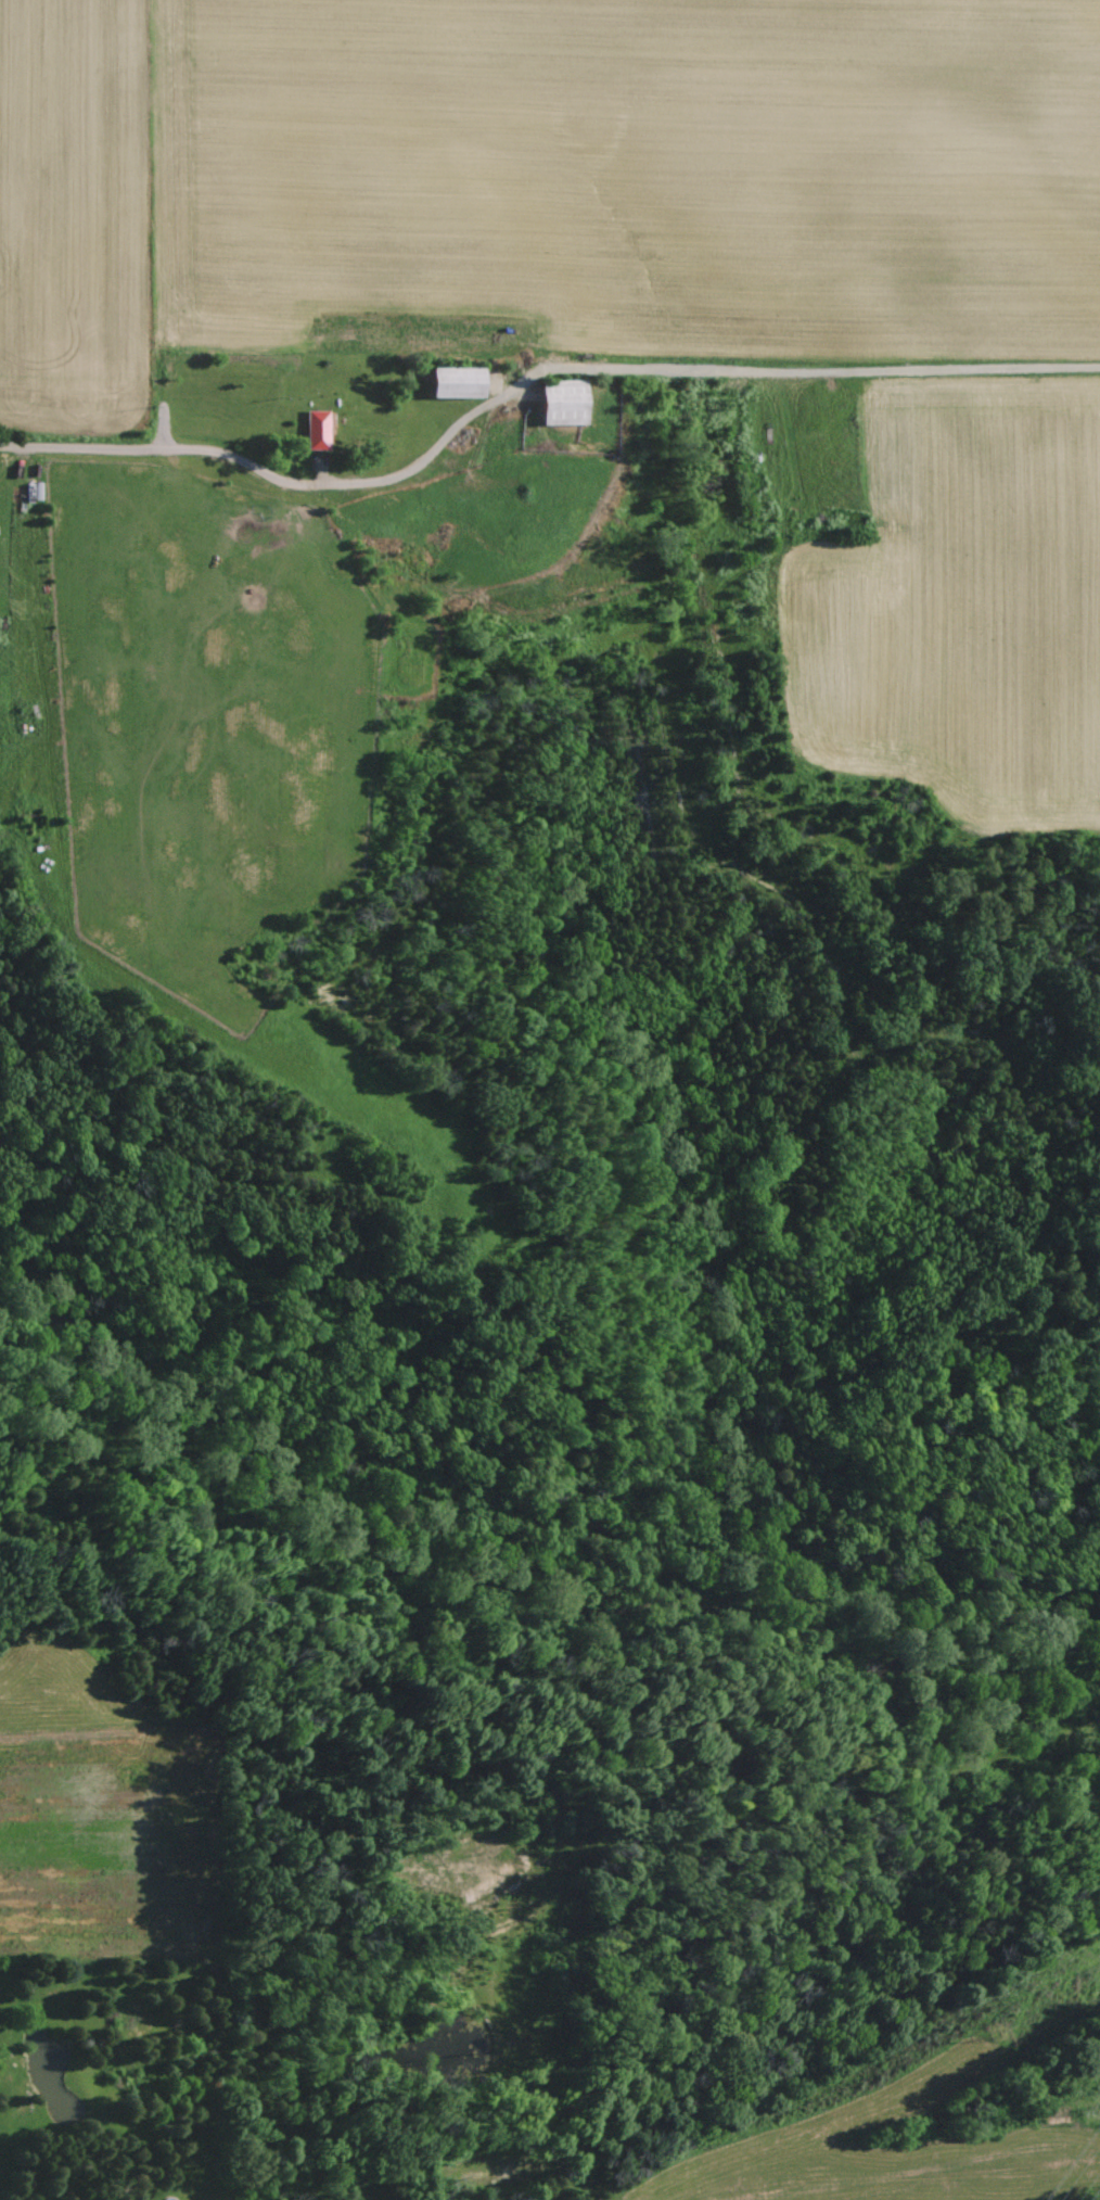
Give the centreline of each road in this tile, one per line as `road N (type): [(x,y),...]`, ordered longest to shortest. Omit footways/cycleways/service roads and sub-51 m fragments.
road 1 (residential): [(0,448),(193,449),(296,482),(359,483),(399,478),(488,410)]

